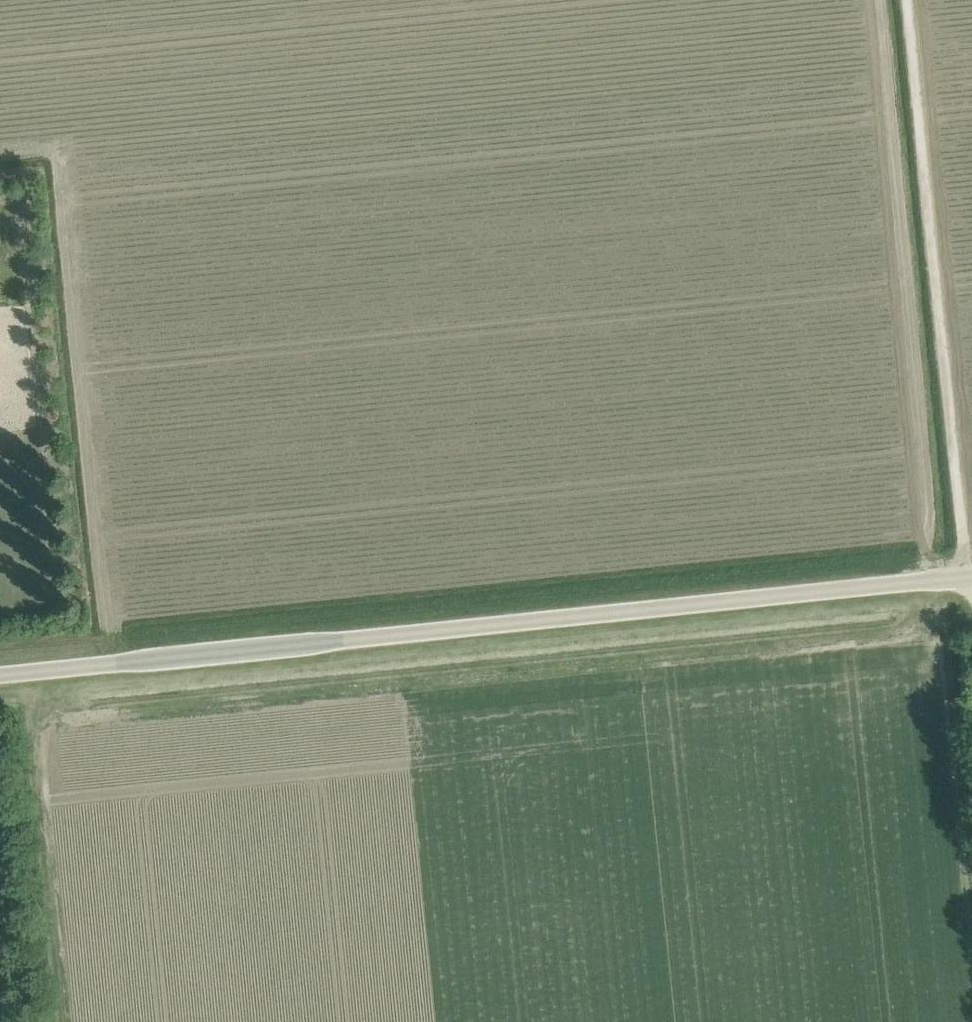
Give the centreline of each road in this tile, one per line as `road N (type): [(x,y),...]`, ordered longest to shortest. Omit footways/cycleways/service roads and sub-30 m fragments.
road 1 (unclassified): [(0,674),(971,577)]

